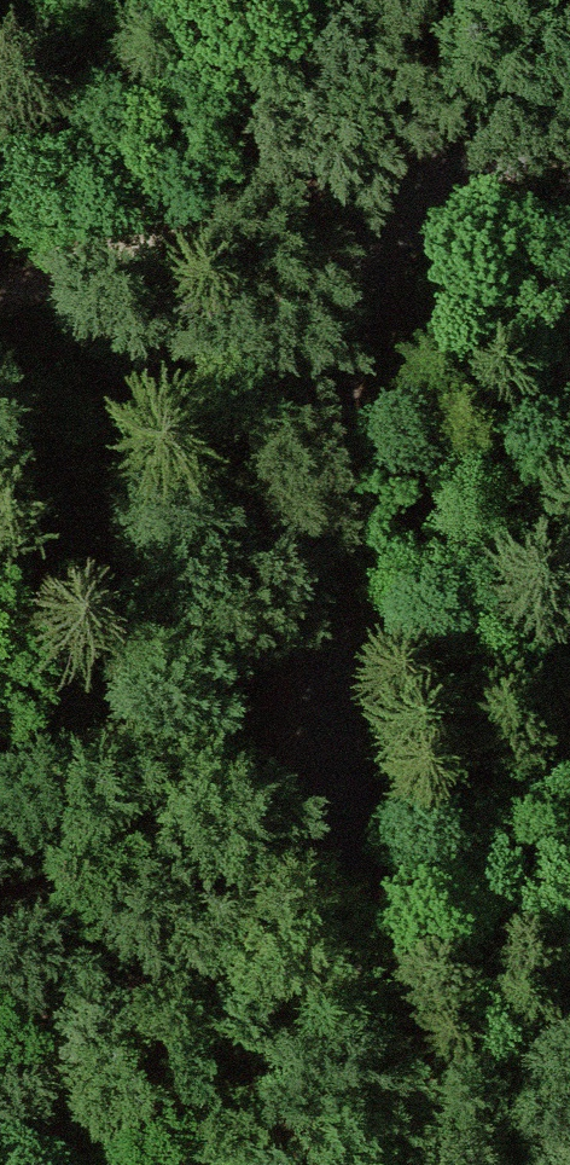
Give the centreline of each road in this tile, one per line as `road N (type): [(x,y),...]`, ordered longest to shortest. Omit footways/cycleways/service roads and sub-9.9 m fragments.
road 1 (unclassified): [(406,1164),(319,649),(327,422),(355,304),(336,208),(569,121)]
road 2 (track): [(348,827),(222,887),(0,1099)]
road 3 (track): [(0,285),(336,208)]

